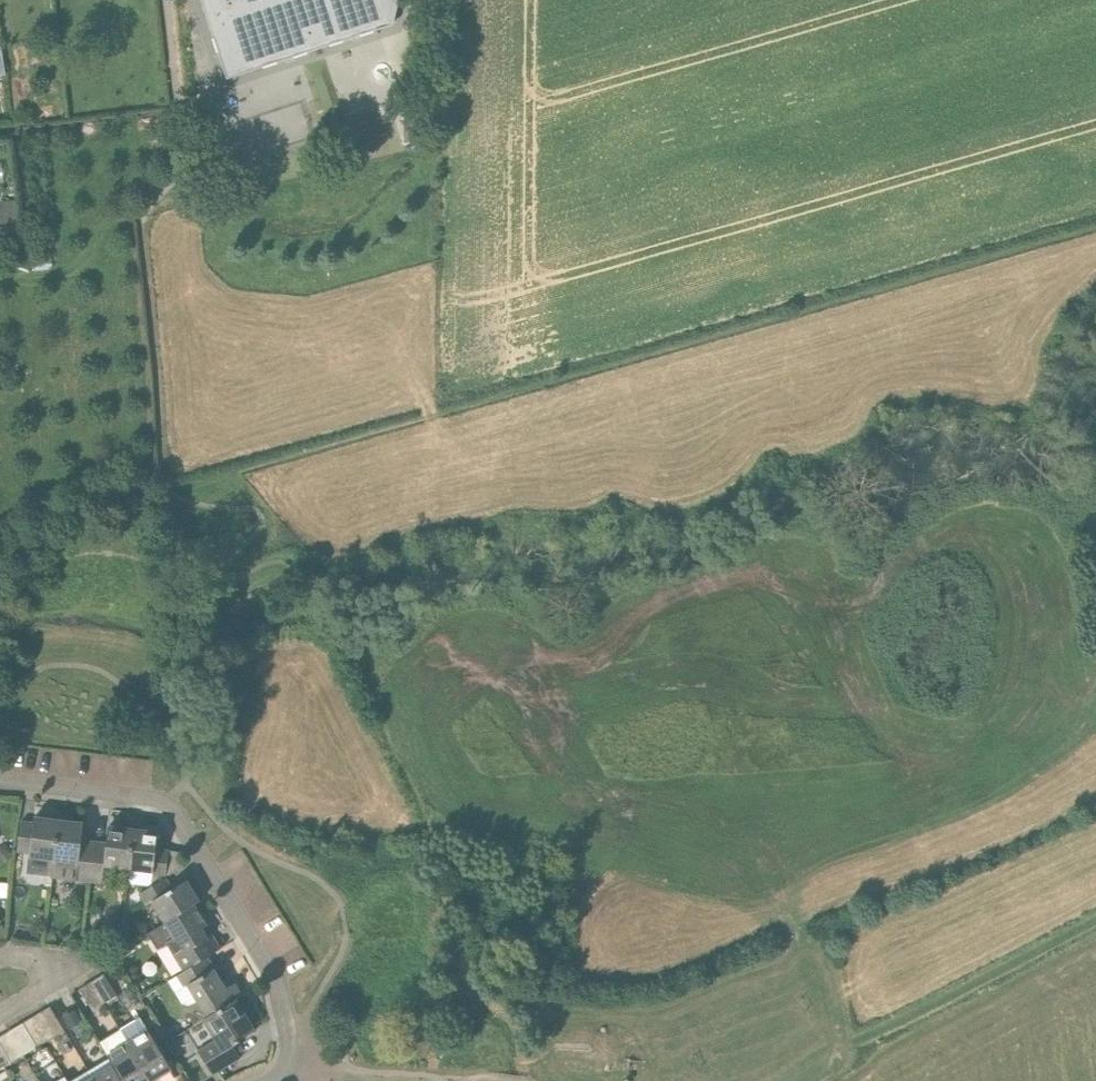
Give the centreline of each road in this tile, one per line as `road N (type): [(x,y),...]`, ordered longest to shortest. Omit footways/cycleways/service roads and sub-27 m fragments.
road 1 (residential): [(0,780),(172,807),(276,983),(295,1054)]

